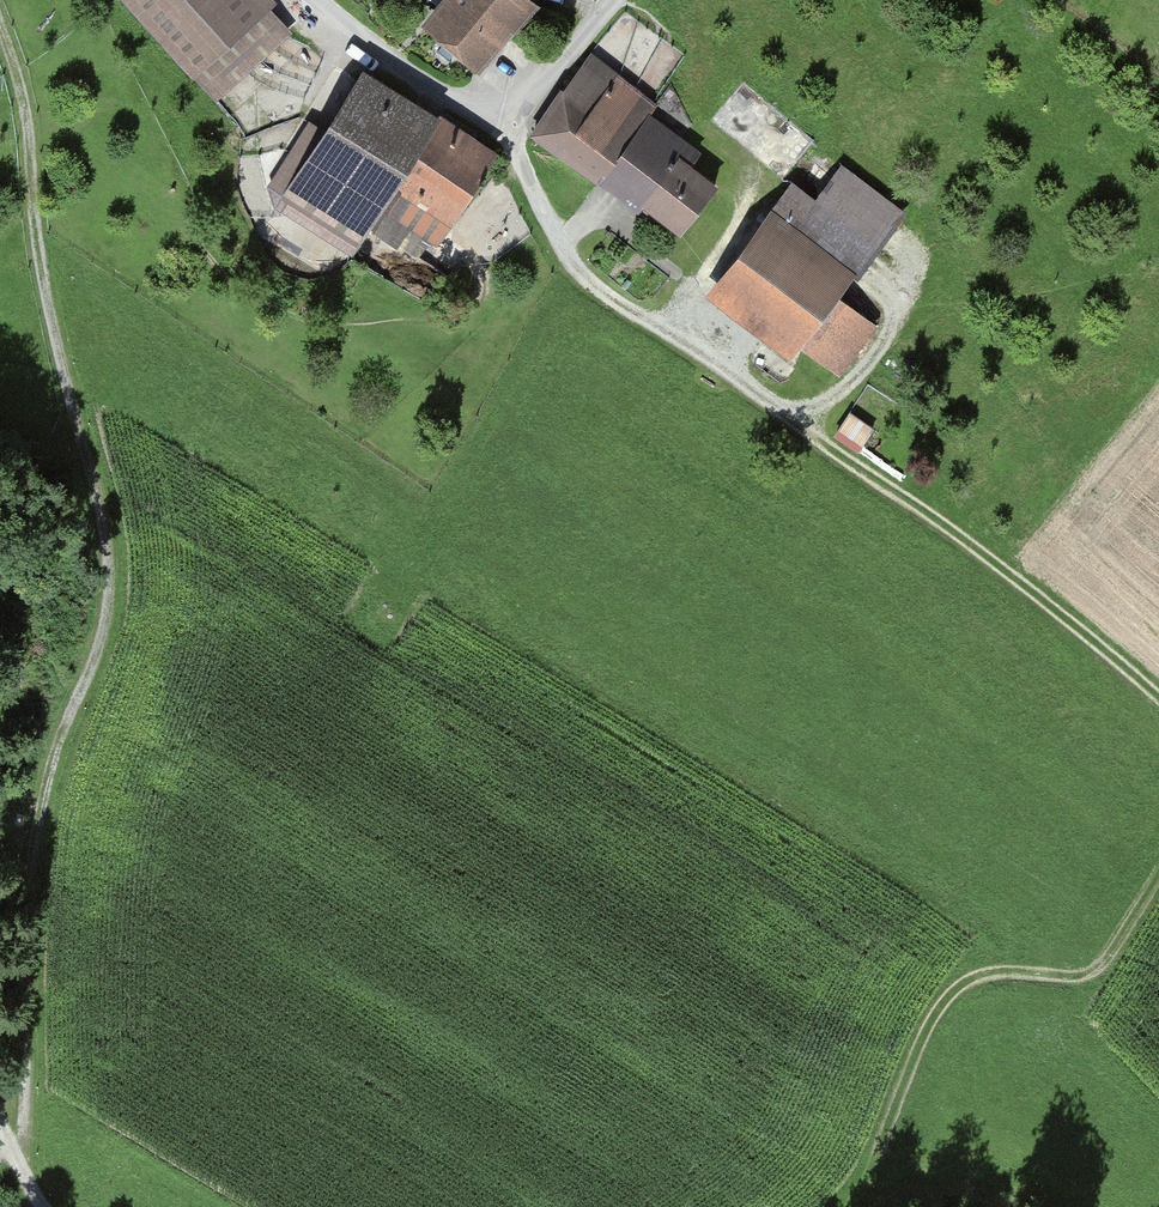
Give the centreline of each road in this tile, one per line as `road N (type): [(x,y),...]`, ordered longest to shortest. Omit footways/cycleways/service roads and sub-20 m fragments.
road 1 (track): [(0,36),(18,82),(71,396),(108,534),(112,615),(103,667),(56,776),(32,927),(25,1172),(2,1206)]
road 2 (track): [(509,128),(578,253),(605,283),(1018,570),(1158,700)]
road 3 (track): [(1158,877),(1097,970),(986,977),(962,988),(919,1049),(883,1146)]
road 4 (unclassified): [(615,0),(509,128),(362,38),(322,0)]

